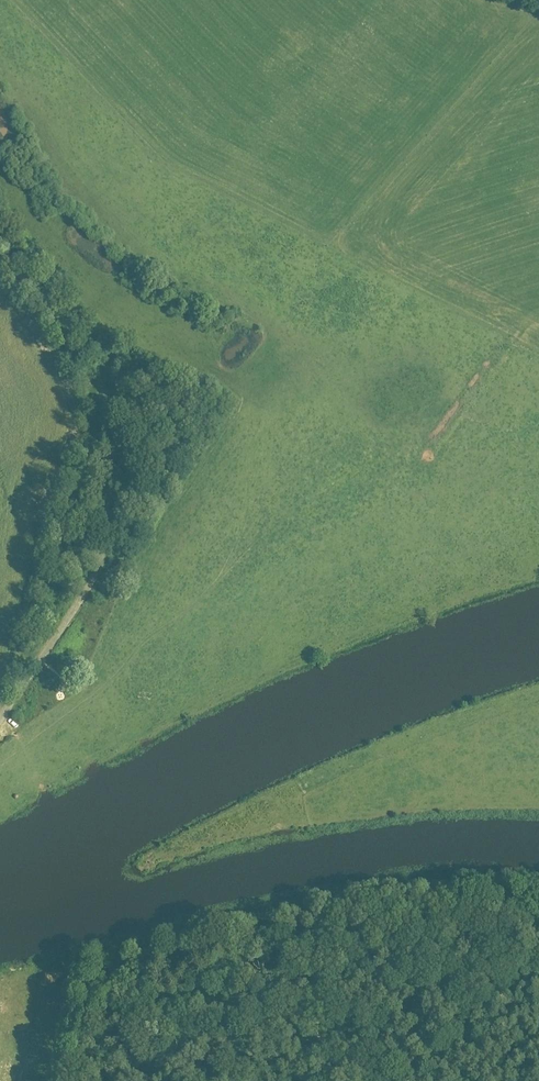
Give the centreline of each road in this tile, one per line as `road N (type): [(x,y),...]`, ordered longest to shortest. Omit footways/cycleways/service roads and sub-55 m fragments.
road 1 (unclassified): [(0,284),(45,347),(73,404),(74,430),(45,490),(44,513),(99,550),(100,562),(0,720)]

